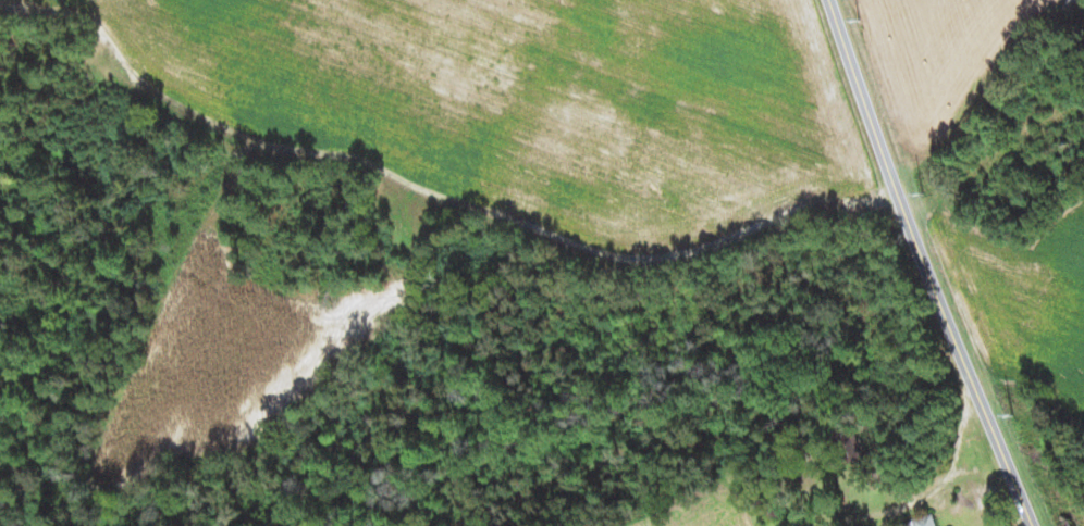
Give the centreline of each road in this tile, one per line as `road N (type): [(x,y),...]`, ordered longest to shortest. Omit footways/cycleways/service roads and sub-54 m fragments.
road 1 (tertiary): [(1036,525),(904,208),(832,0)]

